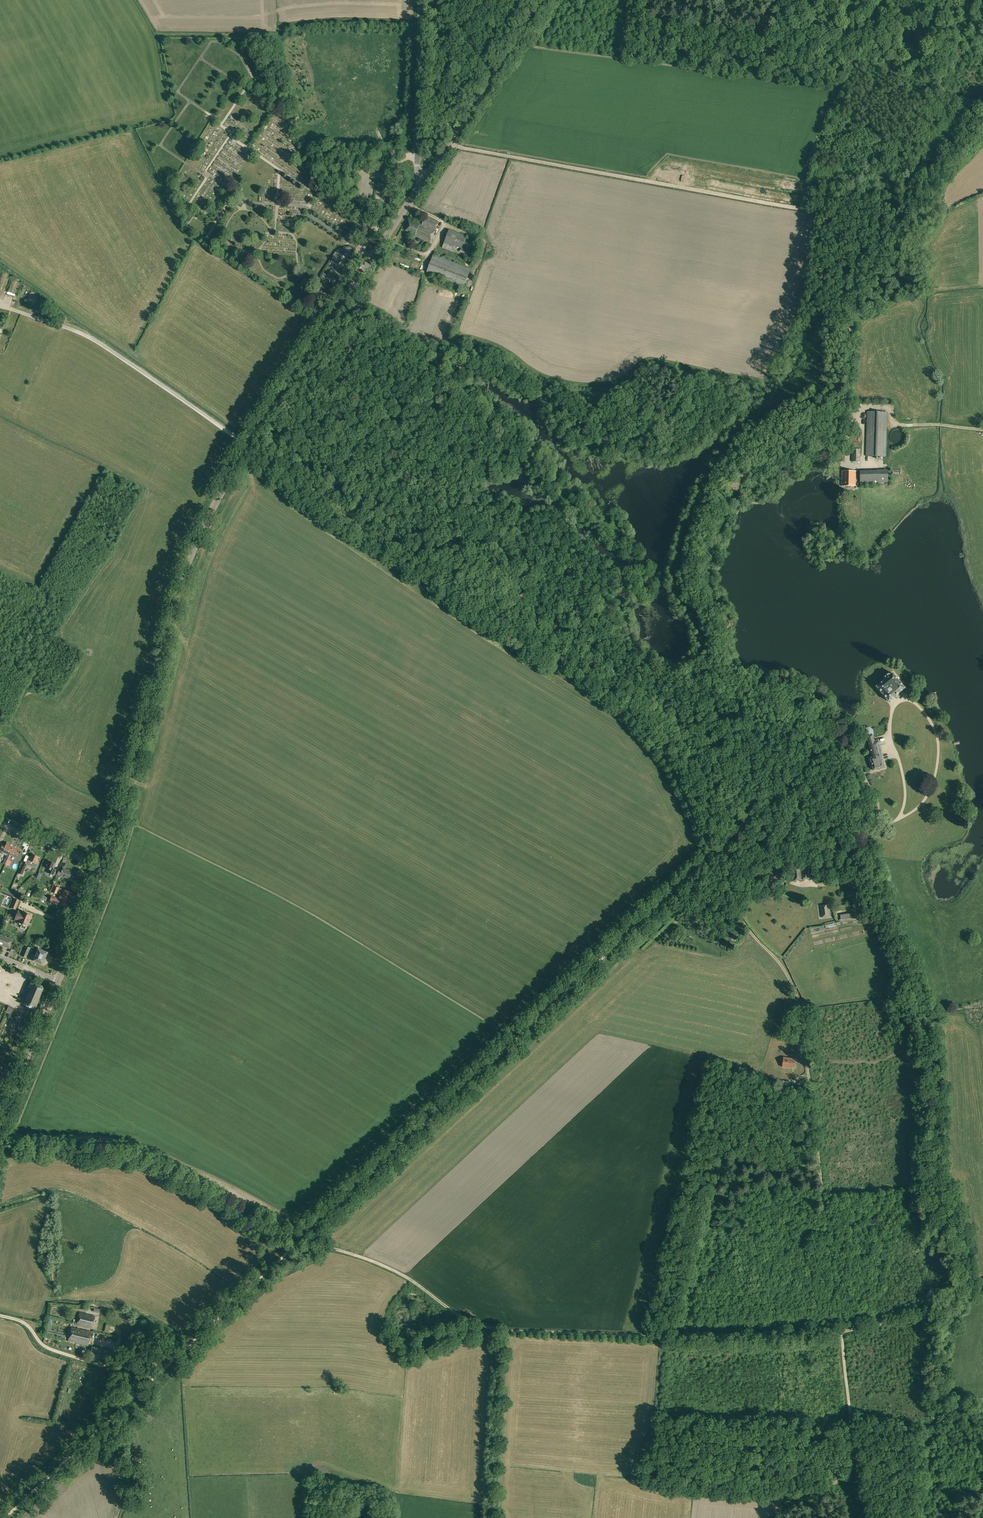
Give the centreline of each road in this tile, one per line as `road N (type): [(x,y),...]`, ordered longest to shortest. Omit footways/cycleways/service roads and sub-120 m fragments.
road 1 (track): [(0,1137),(130,1152),(269,1226),(400,1273),(484,1326),(703,1338),(839,1331),(982,1295)]
road 2 (residential): [(2,1517),(715,851)]
road 3 (track): [(820,1189),(795,993),(743,919),(730,860),(701,833),(648,740),(555,650),(266,457)]
road 4 (secondary): [(100,869),(202,526),(424,179)]
road 5 (track): [(459,147),(809,206),(824,216),(834,272)]
road 6 (track): [(871,1517),(820,1189)]
road 7 (secondary): [(424,179),(543,0)]
road 8 (tertiary): [(424,179),(417,154),(421,0)]
road 9 (secondary): [(0,1126),(58,981)]
road 10 (secondary): [(58,981),(100,869)]

